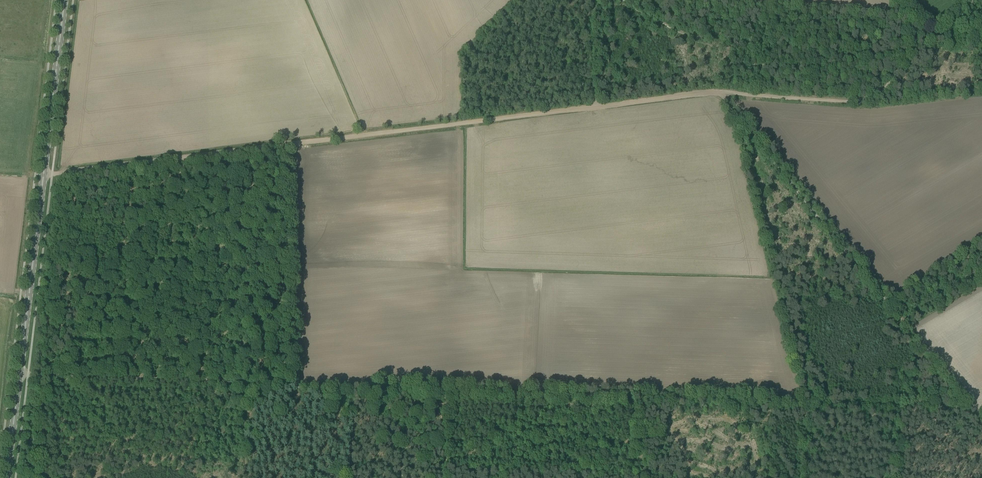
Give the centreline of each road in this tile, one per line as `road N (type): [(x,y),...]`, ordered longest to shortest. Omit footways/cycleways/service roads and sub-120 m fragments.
road 1 (track): [(978,406),(244,382)]
road 2 (primary): [(7,477),(65,0)]
road 3 (track): [(596,108),(291,144)]
road 4 (track): [(909,322),(723,92)]
road 5 (track): [(920,29),(891,81),(866,101),(723,92)]
road 6 (track): [(236,150),(244,382)]
road 7 (track): [(236,150),(45,175)]
road 8 (track): [(244,382),(63,377)]
road 9 (track): [(723,92),(596,108)]

